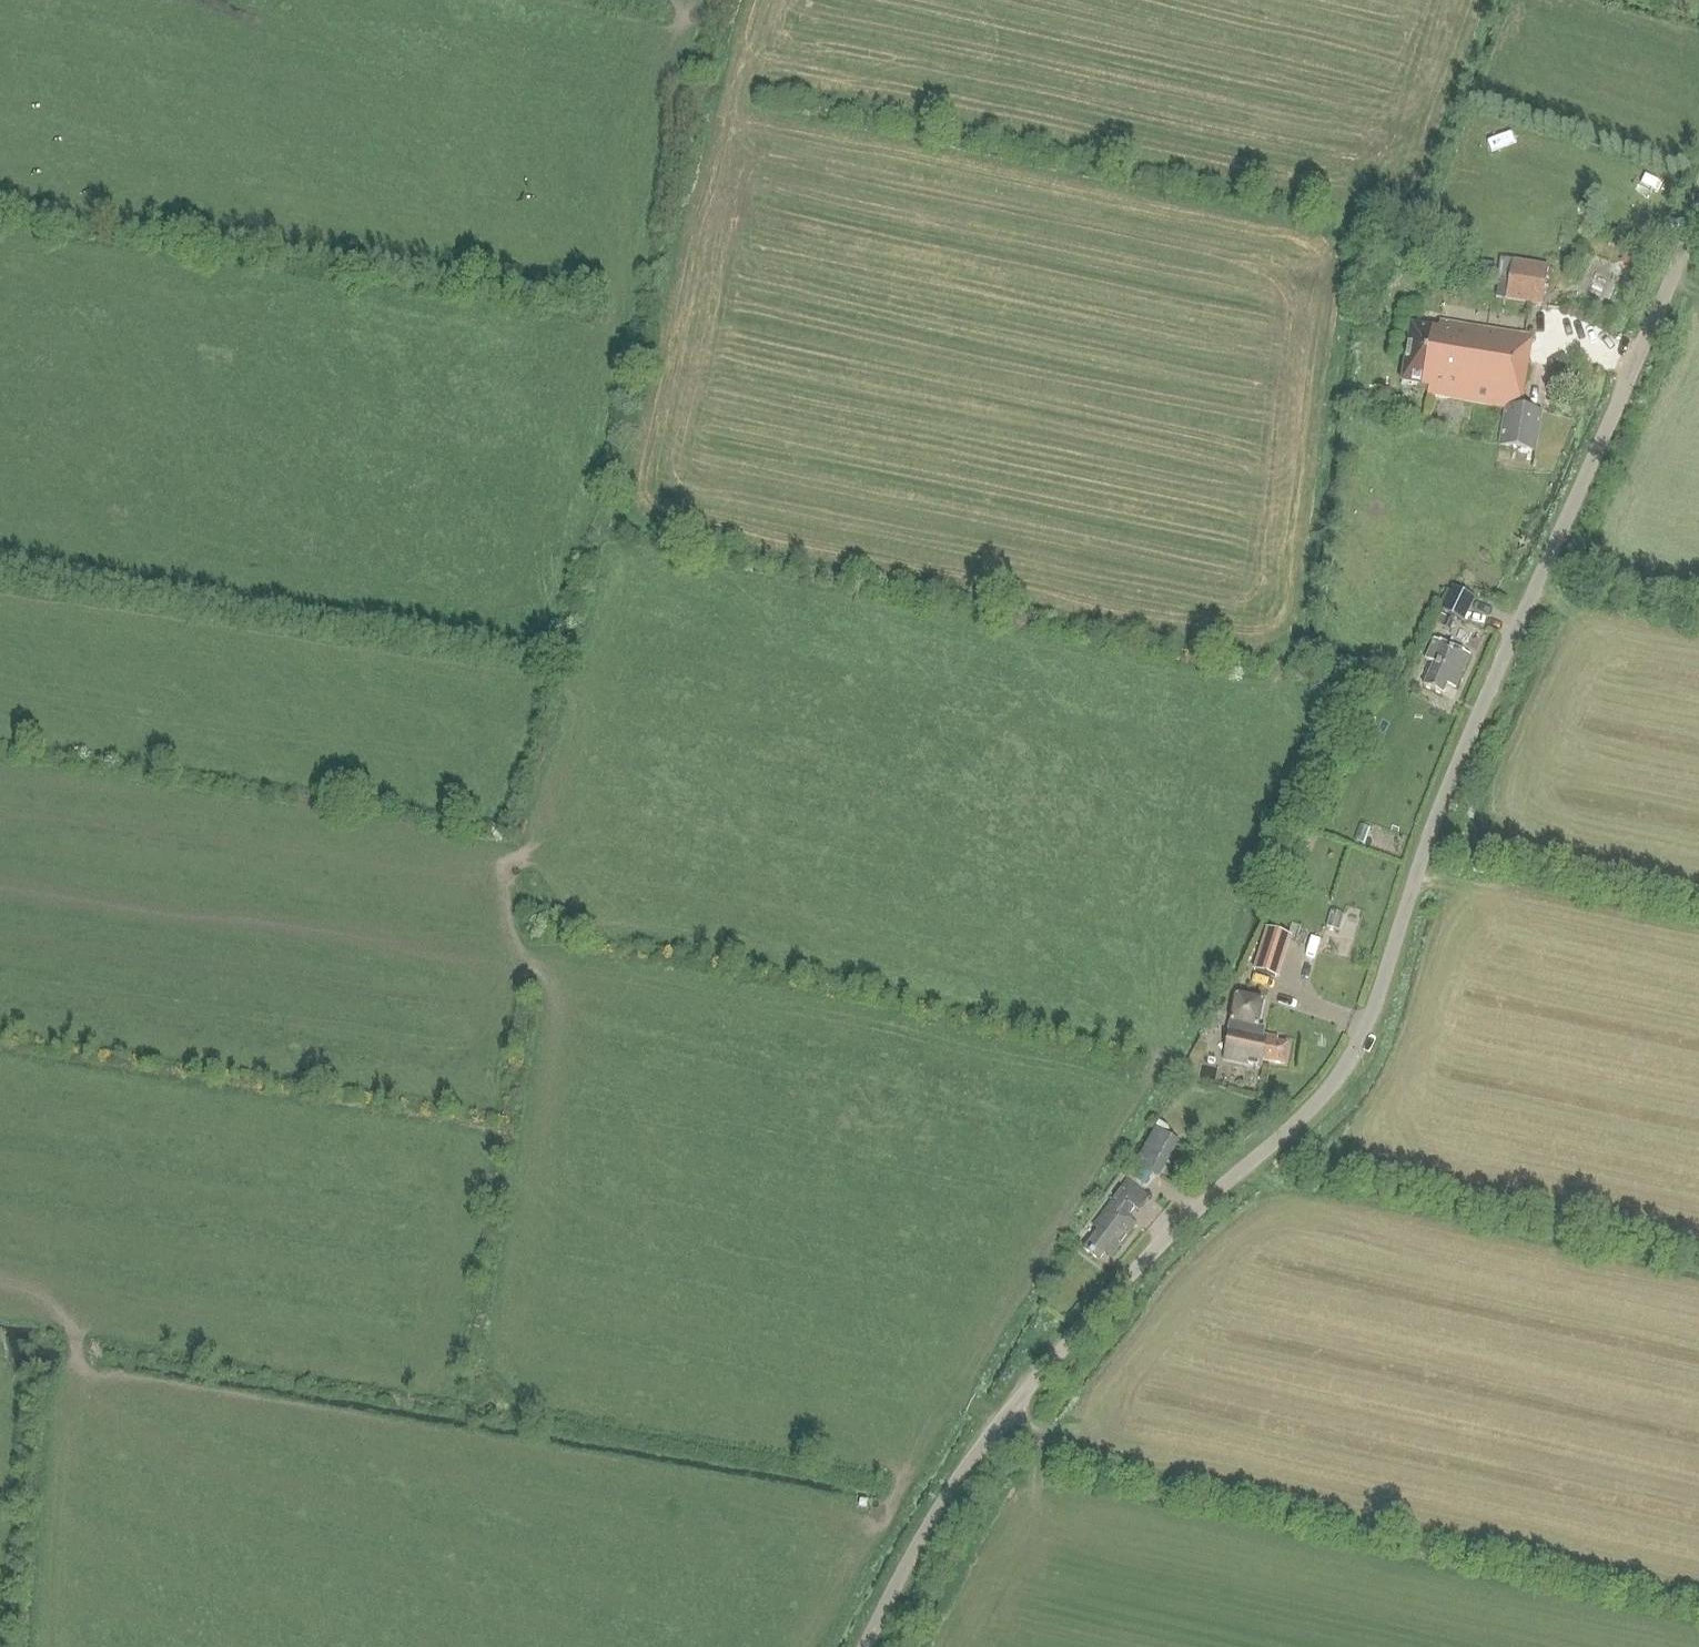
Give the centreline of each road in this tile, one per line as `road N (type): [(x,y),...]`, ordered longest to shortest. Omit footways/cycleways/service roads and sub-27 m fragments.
road 1 (unclassified): [(867,1646),(937,1509),(987,1434),(1244,1164),(1304,1115),(1358,1042),(1459,755),(1698,223)]

